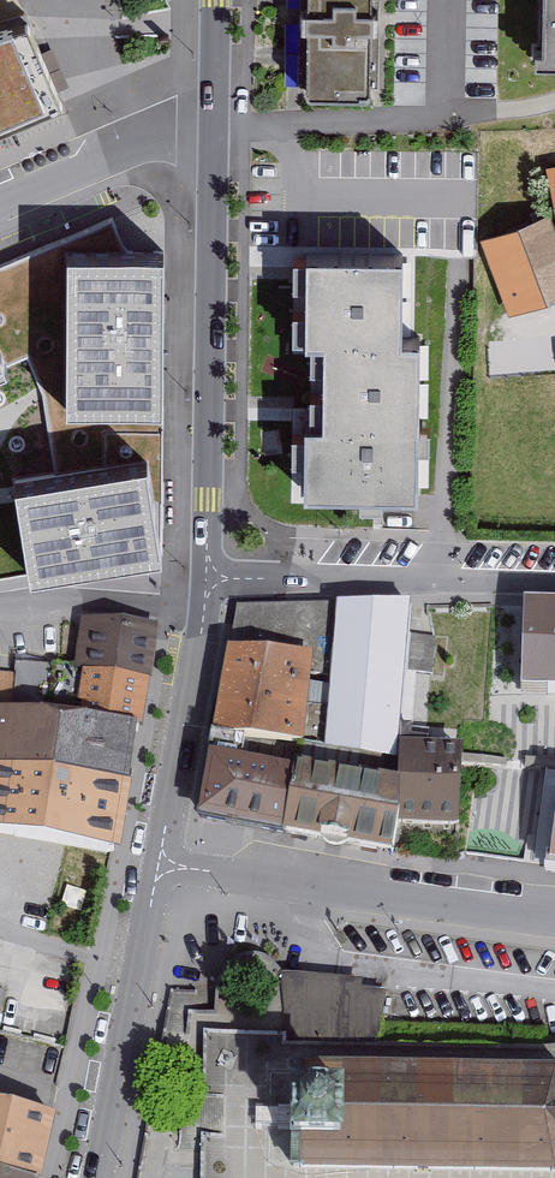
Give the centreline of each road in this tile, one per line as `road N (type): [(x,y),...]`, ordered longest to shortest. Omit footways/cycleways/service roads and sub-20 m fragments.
road 1 (tertiary): [(216,102),(206,577)]
road 2 (residential): [(554,916),(160,863)]
road 3 (residential): [(206,577),(554,588)]
road 4 (residential): [(160,863),(97,1177)]
road 5 (residential): [(201,615),(160,863)]
road 6 (residential): [(0,191),(216,102)]
road 7 (residential): [(201,615),(0,604)]

